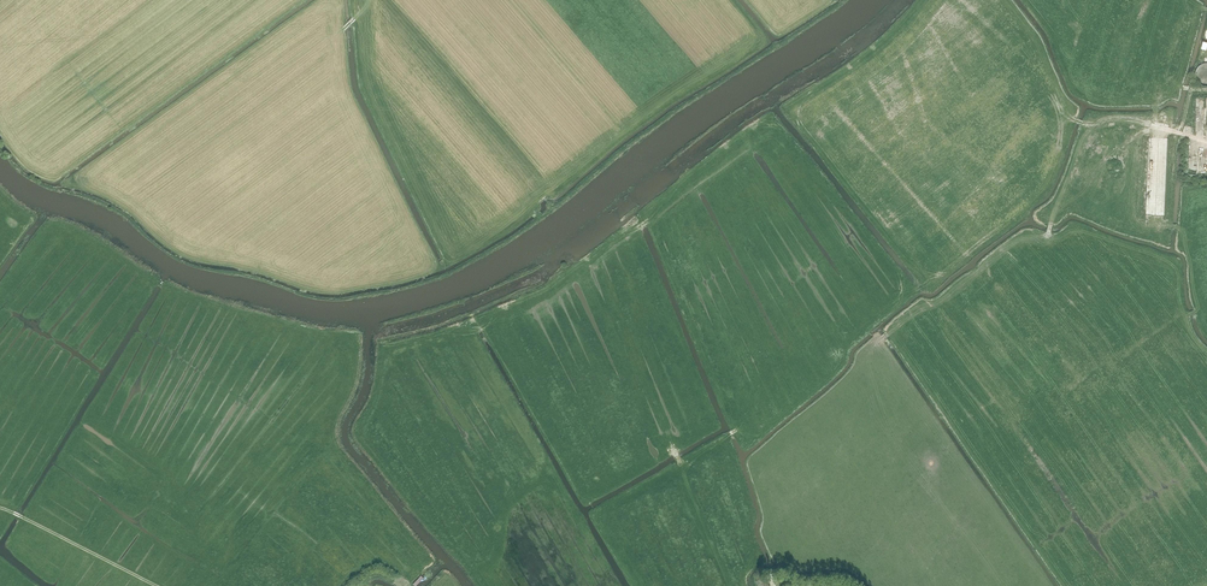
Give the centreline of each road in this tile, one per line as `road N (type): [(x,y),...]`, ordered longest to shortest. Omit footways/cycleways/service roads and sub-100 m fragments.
road 1 (track): [(152,585),(0,509)]
road 2 (track): [(1206,312),(1187,230),(1189,179)]

